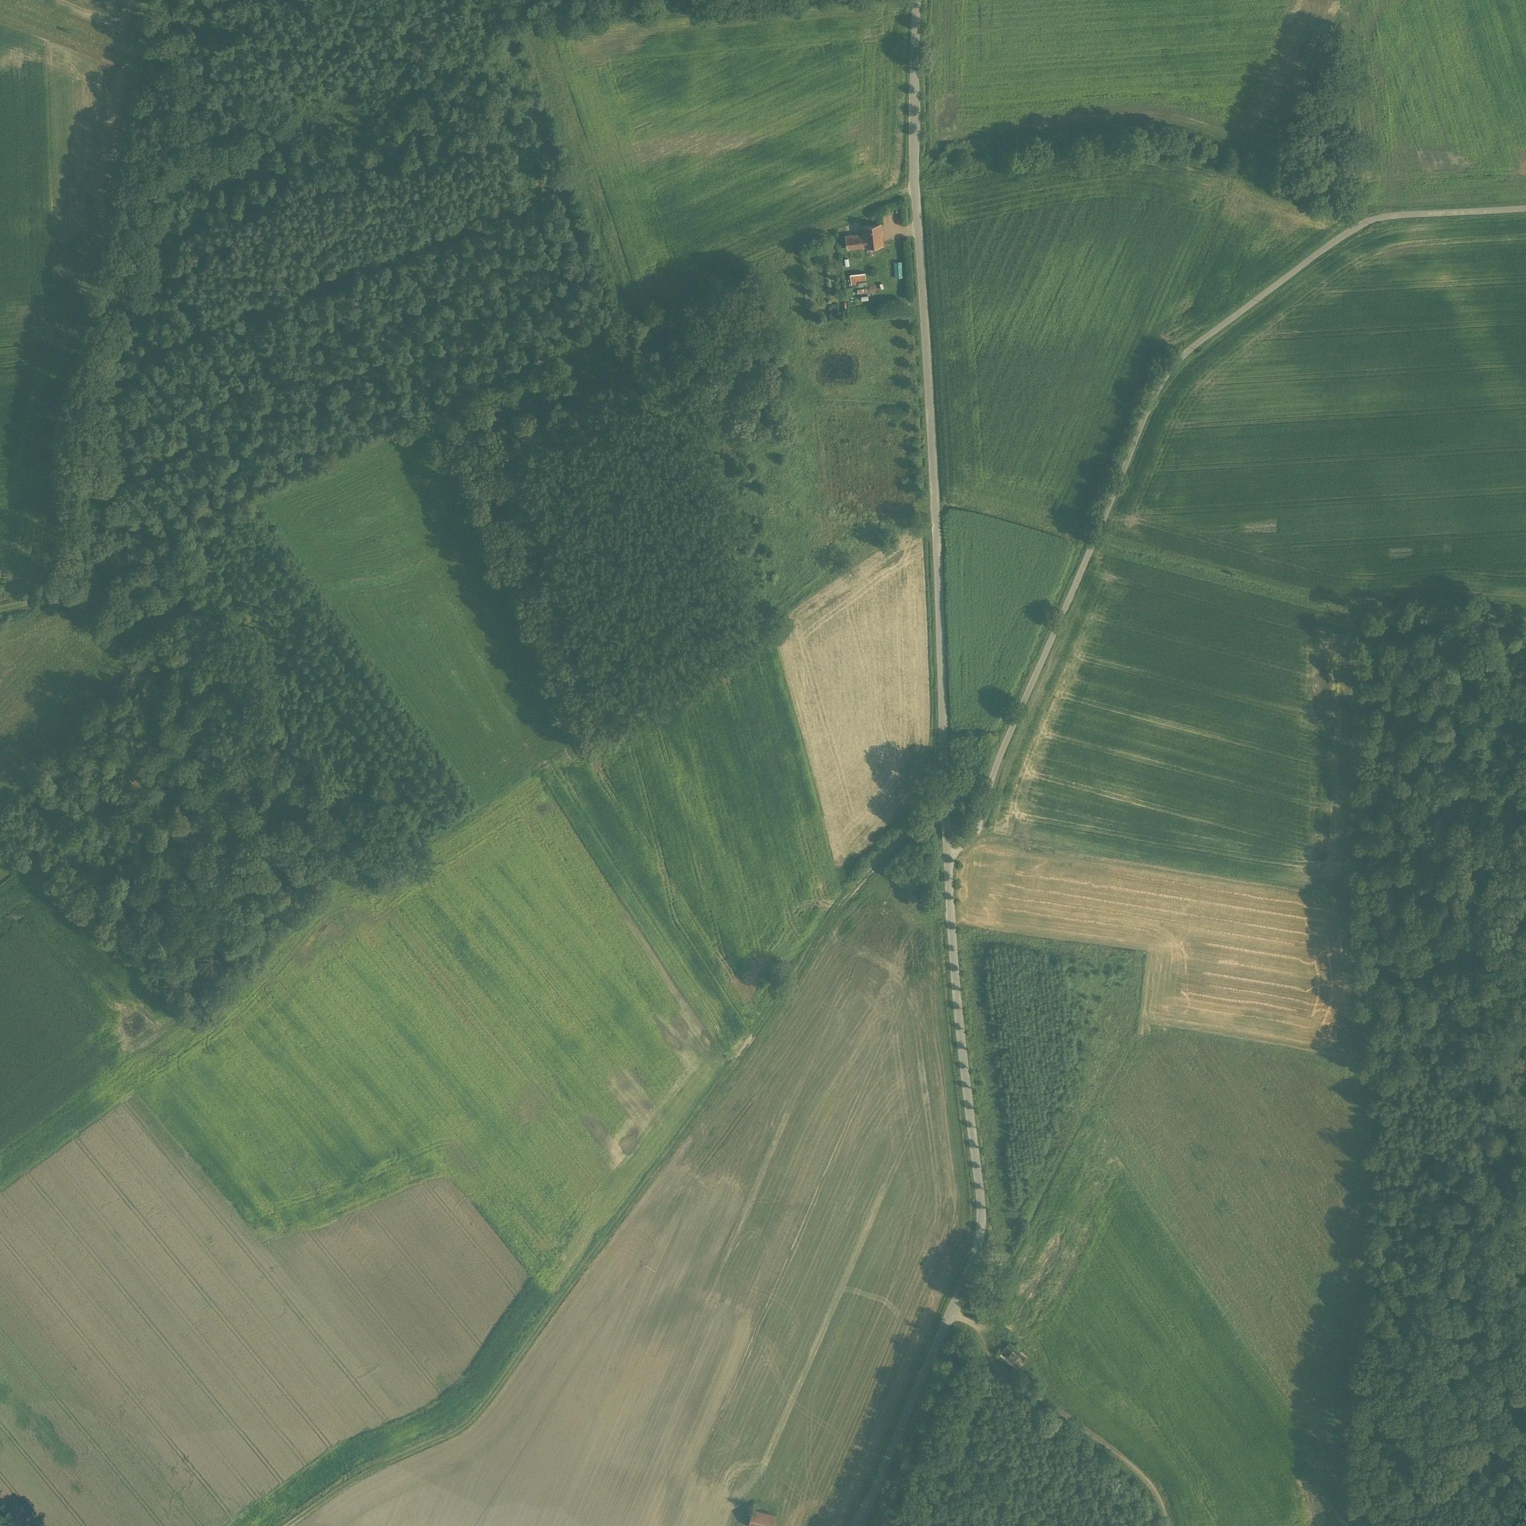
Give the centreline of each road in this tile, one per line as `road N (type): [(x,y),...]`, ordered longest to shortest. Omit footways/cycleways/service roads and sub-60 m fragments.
road 1 (track): [(1371,1525),(1355,1444),(1371,1267),(1360,989),(1364,599),(1099,529)]
road 2 (track): [(0,602),(95,576),(613,312),(917,183)]
road 3 (track): [(942,806),(894,845),(840,908),(485,1407),(466,1426),(357,1475),(285,1525)]
road 4 (unclassified): [(949,854),(975,833),(1146,414),(1187,345),(1370,217),(1525,201)]
road 5 (unclassified): [(949,854),(942,806),(943,576),(916,159),(917,0)]
road 6 (unclassified): [(861,1525),(982,1234),(949,854)]
road 7 (track): [(939,506),(874,540),(796,598)]
road 8 (track): [(1371,1267),(1525,1296)]
road 9 (track): [(1504,1013),(1476,998),(1361,1002)]

